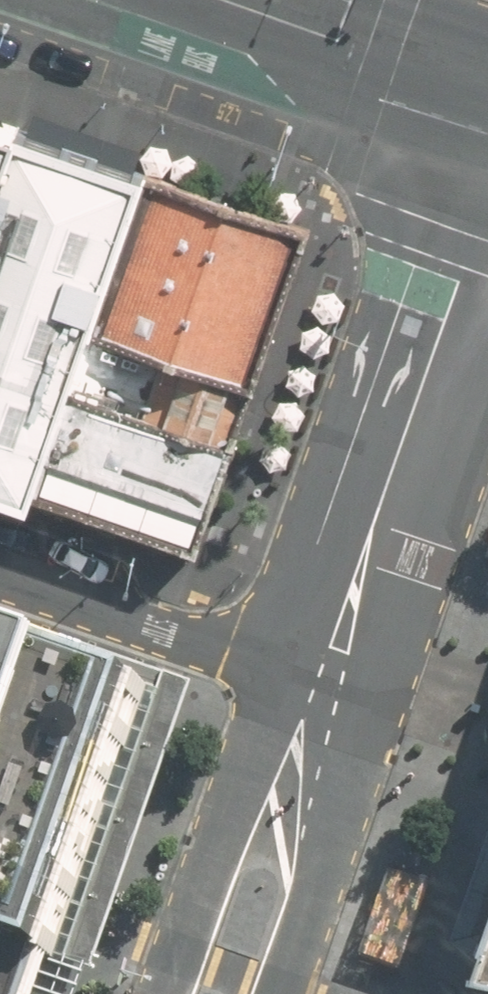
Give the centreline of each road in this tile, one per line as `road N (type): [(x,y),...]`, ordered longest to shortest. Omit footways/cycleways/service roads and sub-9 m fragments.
road 1 (tertiary): [(324,675),(487,187)]
road 2 (tertiary): [(159,993),(219,823),(324,675)]
road 3 (residential): [(0,564),(324,675)]
road 4 (tertiary): [(324,675),(315,869),(281,993)]
road 5 (secondary): [(487,91),(220,0)]

